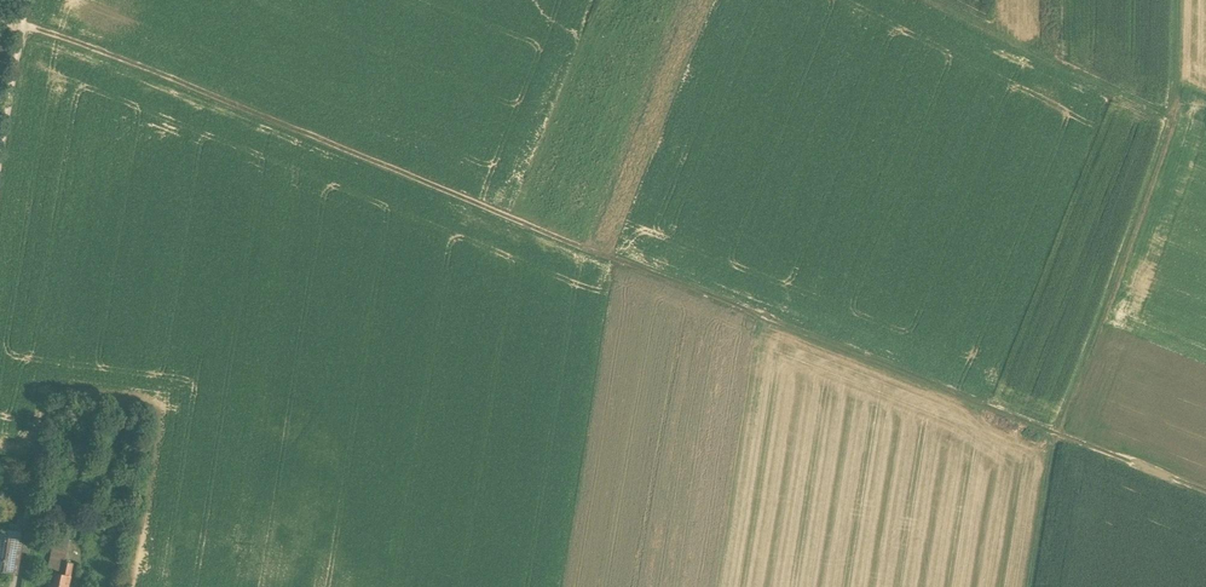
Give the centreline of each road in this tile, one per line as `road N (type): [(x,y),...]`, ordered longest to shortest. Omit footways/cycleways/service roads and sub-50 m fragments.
road 1 (track): [(0,177),(21,26)]

